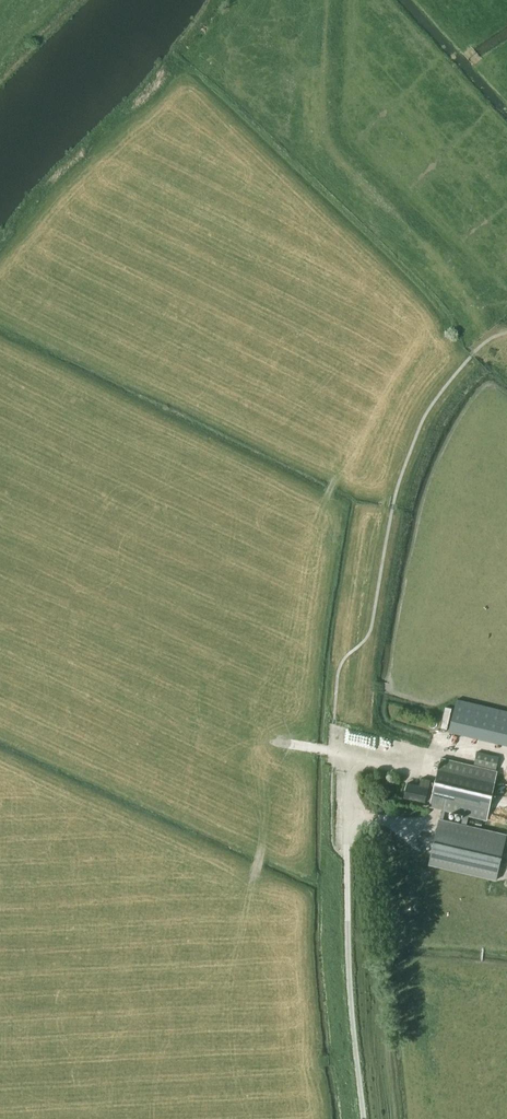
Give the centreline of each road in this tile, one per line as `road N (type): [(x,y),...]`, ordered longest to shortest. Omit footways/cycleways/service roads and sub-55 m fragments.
road 1 (unclassified): [(363,1118),(346,861)]

